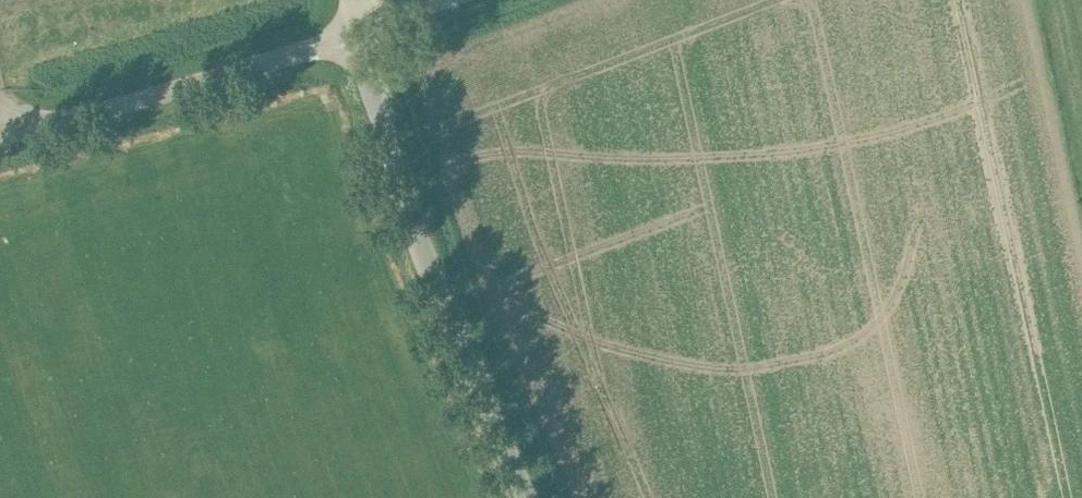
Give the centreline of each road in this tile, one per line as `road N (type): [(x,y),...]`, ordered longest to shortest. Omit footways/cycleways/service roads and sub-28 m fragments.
road 1 (unclassified): [(525,497),(425,268),(385,153),(357,36)]
road 2 (unclassified): [(0,135),(357,36)]

